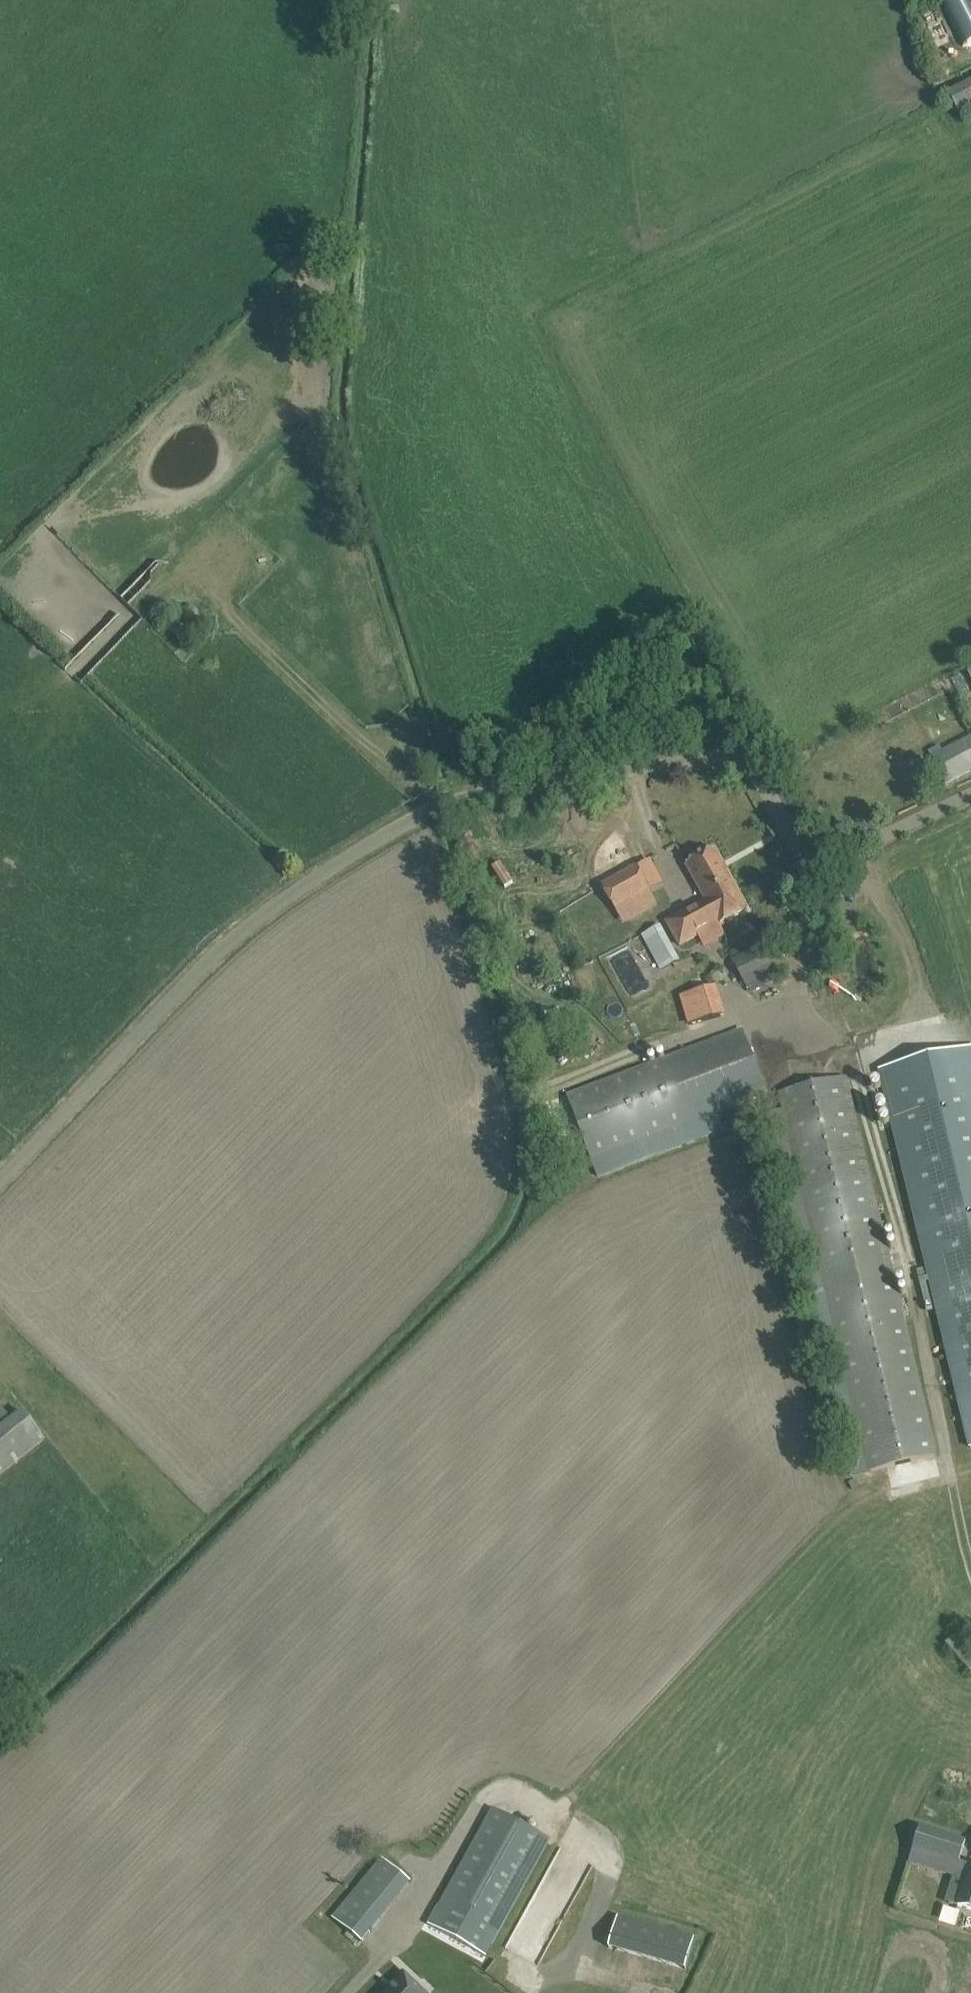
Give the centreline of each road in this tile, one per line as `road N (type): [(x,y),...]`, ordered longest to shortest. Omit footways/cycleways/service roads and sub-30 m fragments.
road 1 (unclassified): [(0,1187),(227,943),(399,823),(476,795),(744,761),(823,856),(845,854),(970,794)]

